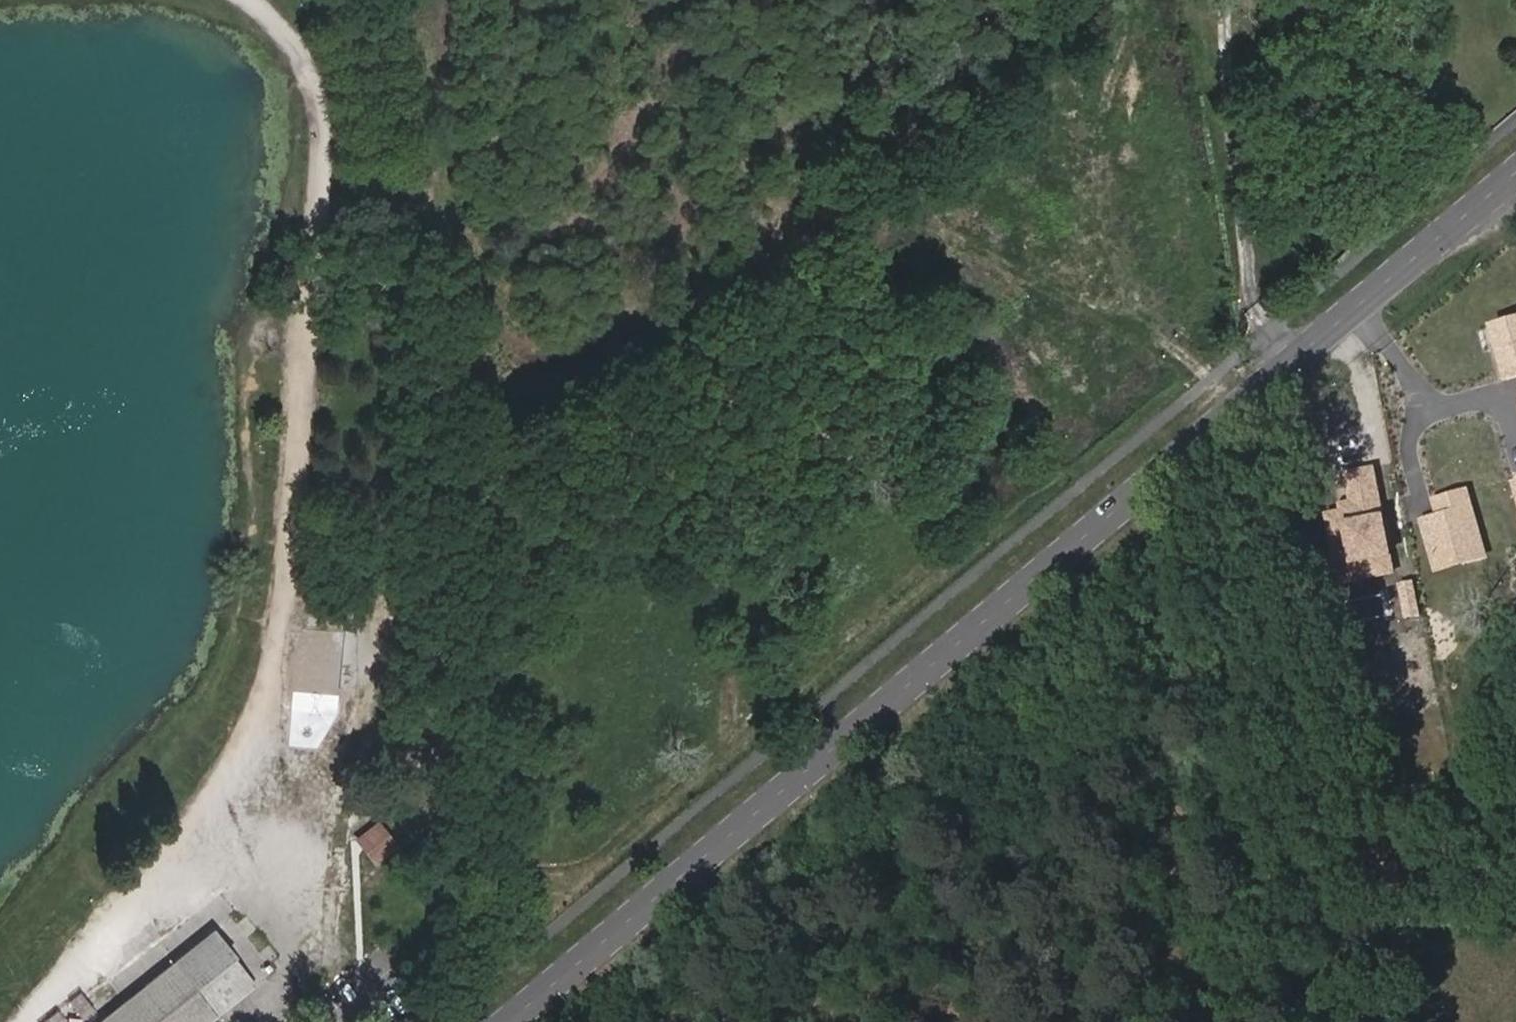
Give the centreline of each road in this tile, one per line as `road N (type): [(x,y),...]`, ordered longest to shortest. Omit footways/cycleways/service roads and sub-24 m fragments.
road 1 (primary): [(1515,172),(510,1021)]

